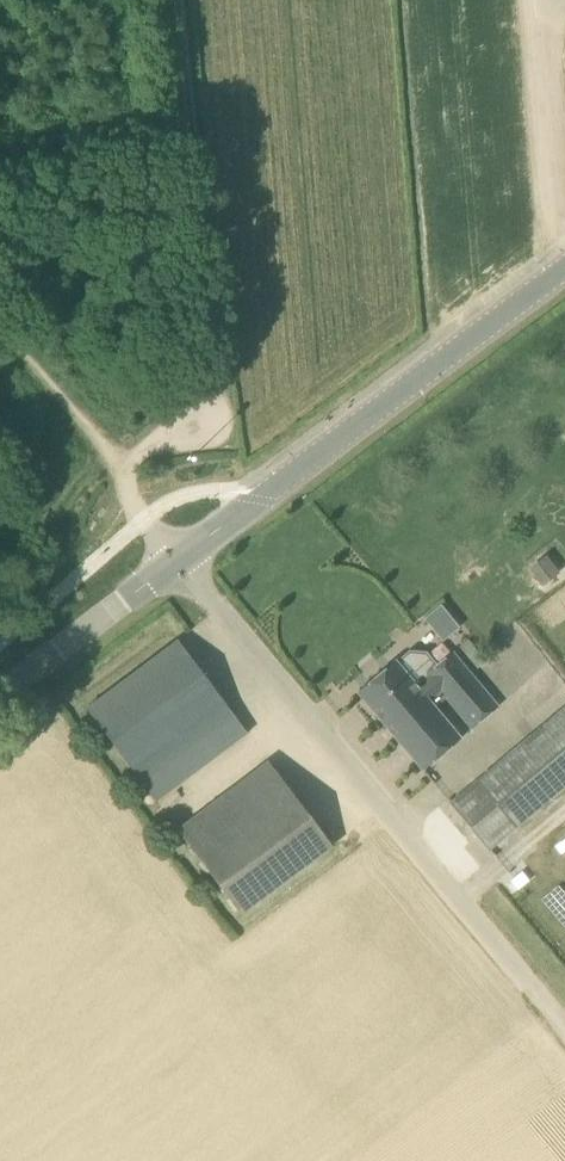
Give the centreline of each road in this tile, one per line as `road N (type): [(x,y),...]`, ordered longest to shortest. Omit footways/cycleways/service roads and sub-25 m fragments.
road 1 (residential): [(180,560),(564,1032)]
road 2 (track): [(131,481),(199,372),(211,282),(184,0)]
road 3 (tertiary): [(180,560),(564,271)]
road 4 (tertiary): [(0,694),(180,560)]
road 5 (track): [(131,481),(0,320)]

